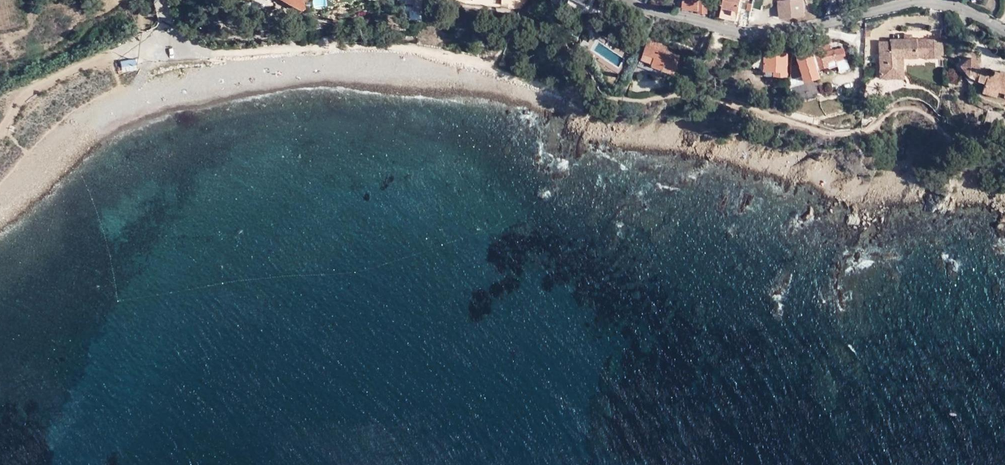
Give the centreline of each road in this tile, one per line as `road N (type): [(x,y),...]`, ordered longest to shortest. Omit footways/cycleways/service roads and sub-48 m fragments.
road 1 (residential): [(635,0),(747,26),(898,0)]

